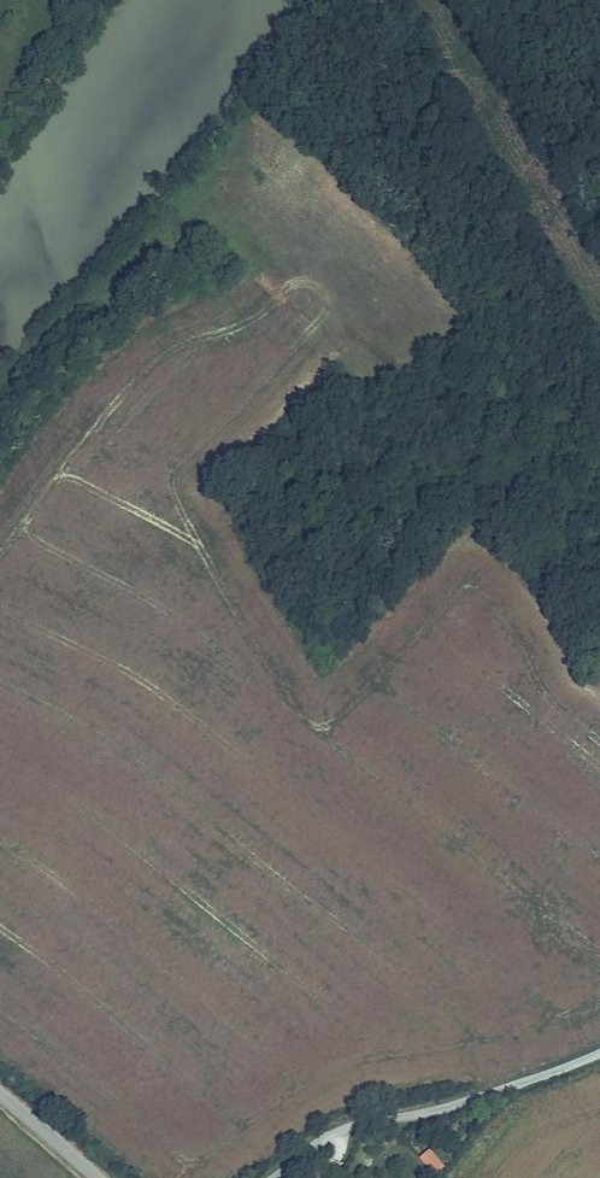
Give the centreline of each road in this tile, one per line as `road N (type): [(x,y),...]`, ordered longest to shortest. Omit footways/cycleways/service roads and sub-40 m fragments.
road 1 (unclassified): [(599,1048),(470,1096),(358,1121),(313,1141),(270,1177)]
road 2 (tertiary): [(98,1177),(0,1093)]

